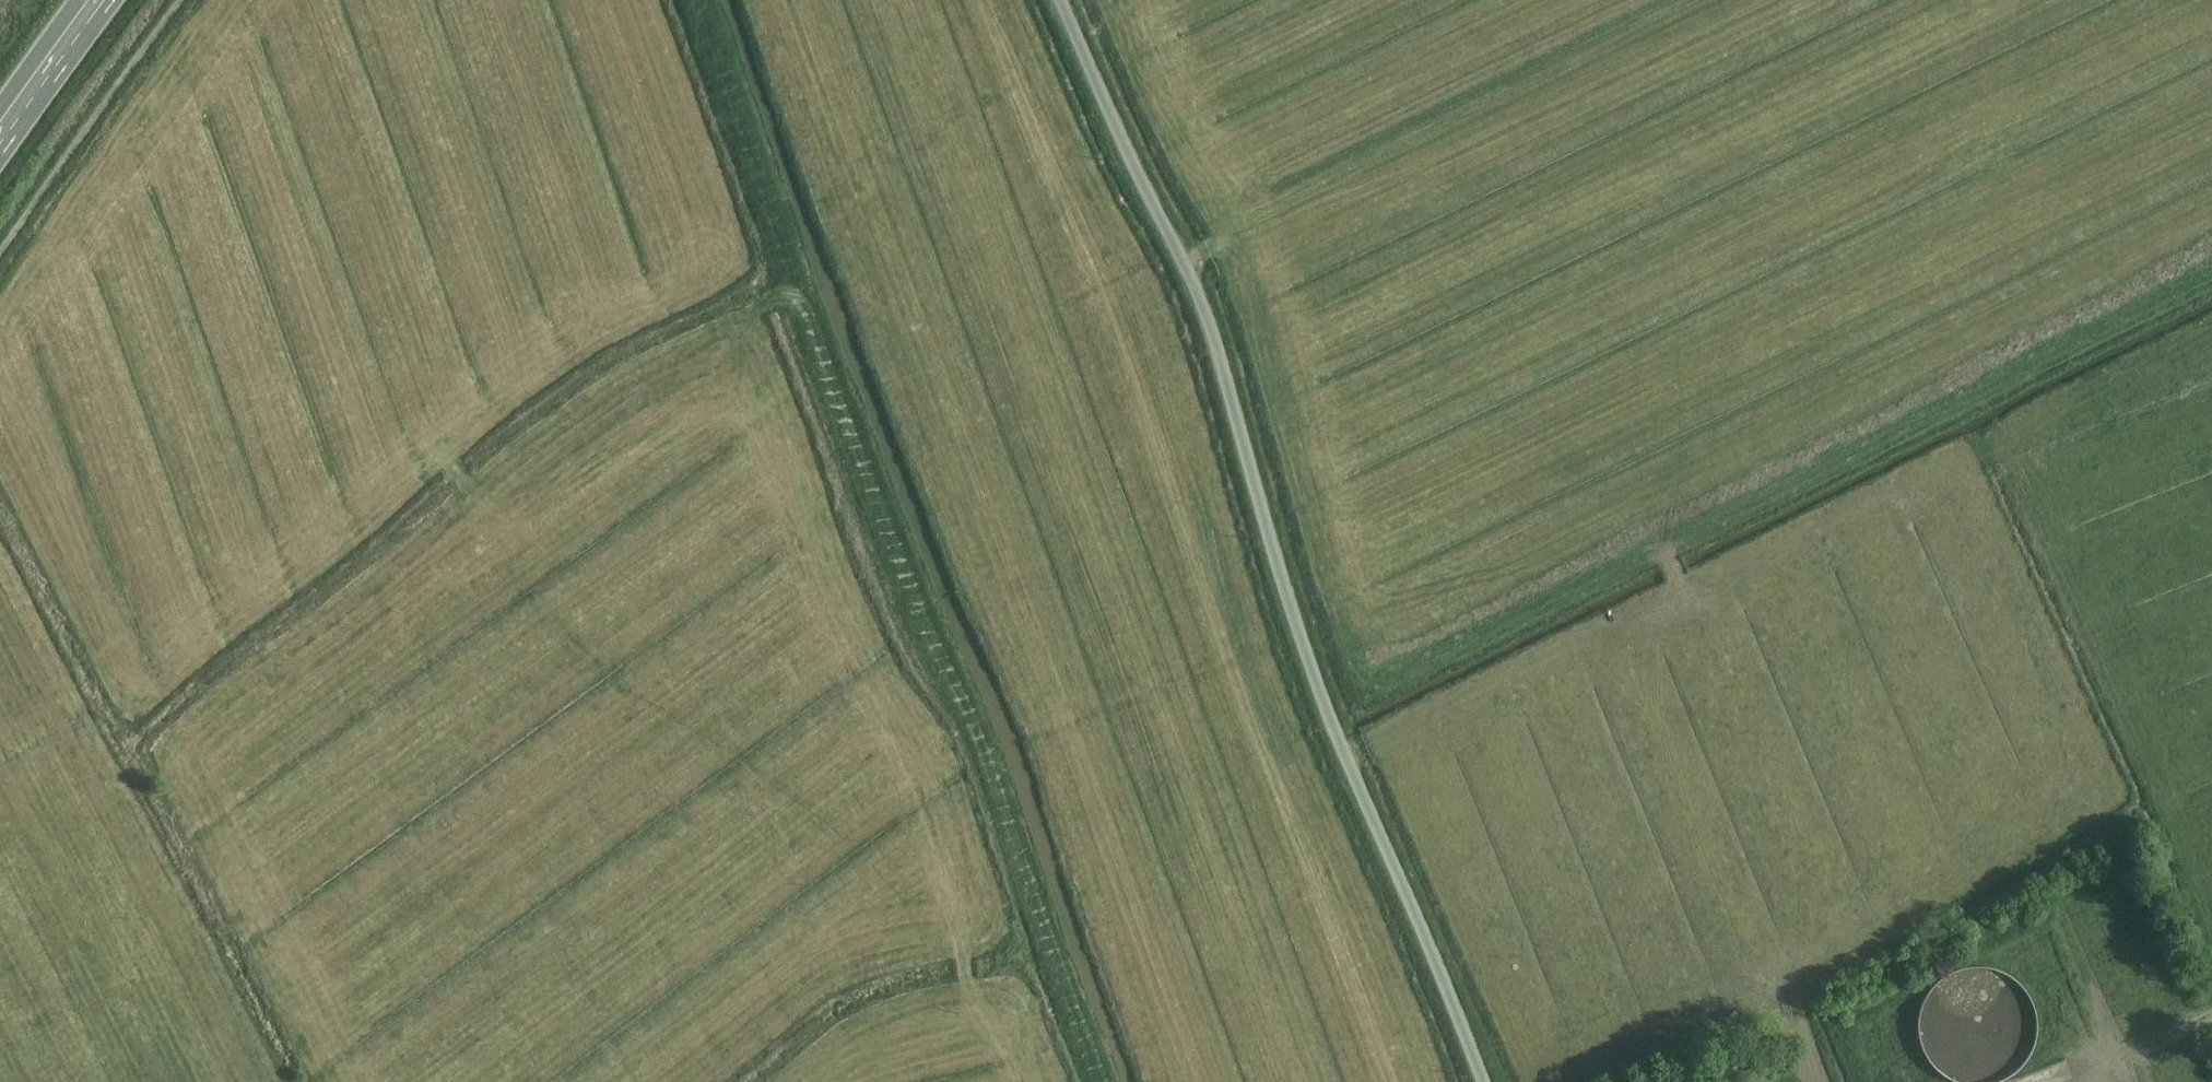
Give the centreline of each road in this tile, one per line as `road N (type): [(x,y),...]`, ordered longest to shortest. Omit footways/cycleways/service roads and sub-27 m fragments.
road 1 (residential): [(1486,1081),(1315,670),(1215,330),(1063,0)]
road 2 (primary): [(0,141),(100,0)]

